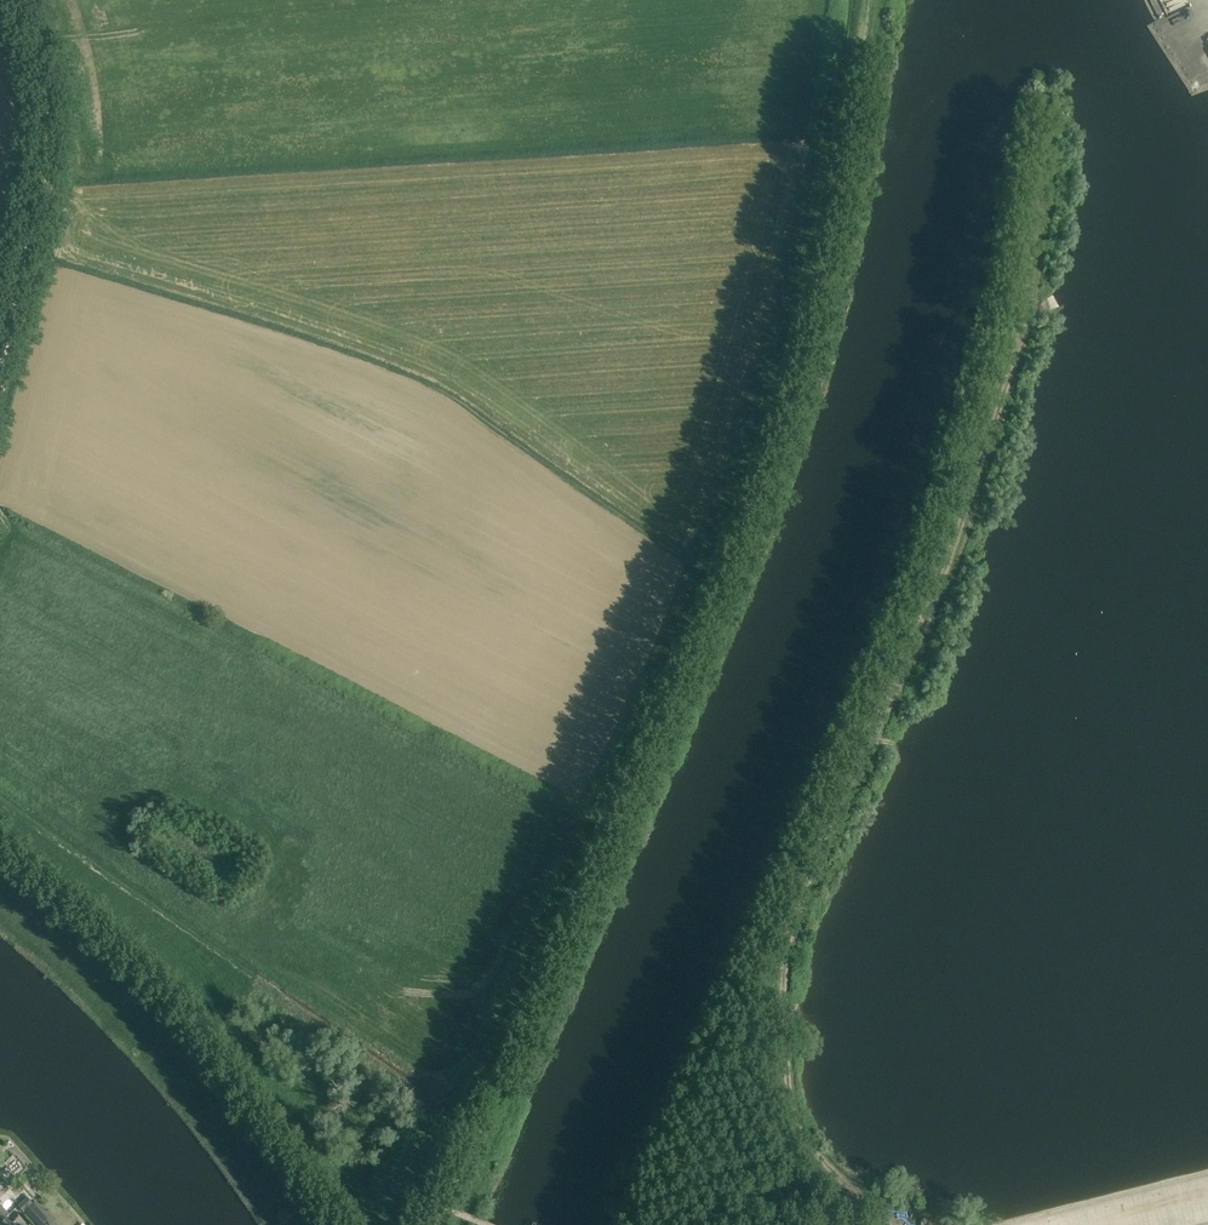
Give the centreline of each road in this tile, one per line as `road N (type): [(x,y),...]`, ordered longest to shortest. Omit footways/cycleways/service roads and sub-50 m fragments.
road 1 (track): [(446,1208),(720,576),(773,432),(833,208),(867,0)]
road 2 (unclassified): [(0,360),(48,156),(24,0)]

